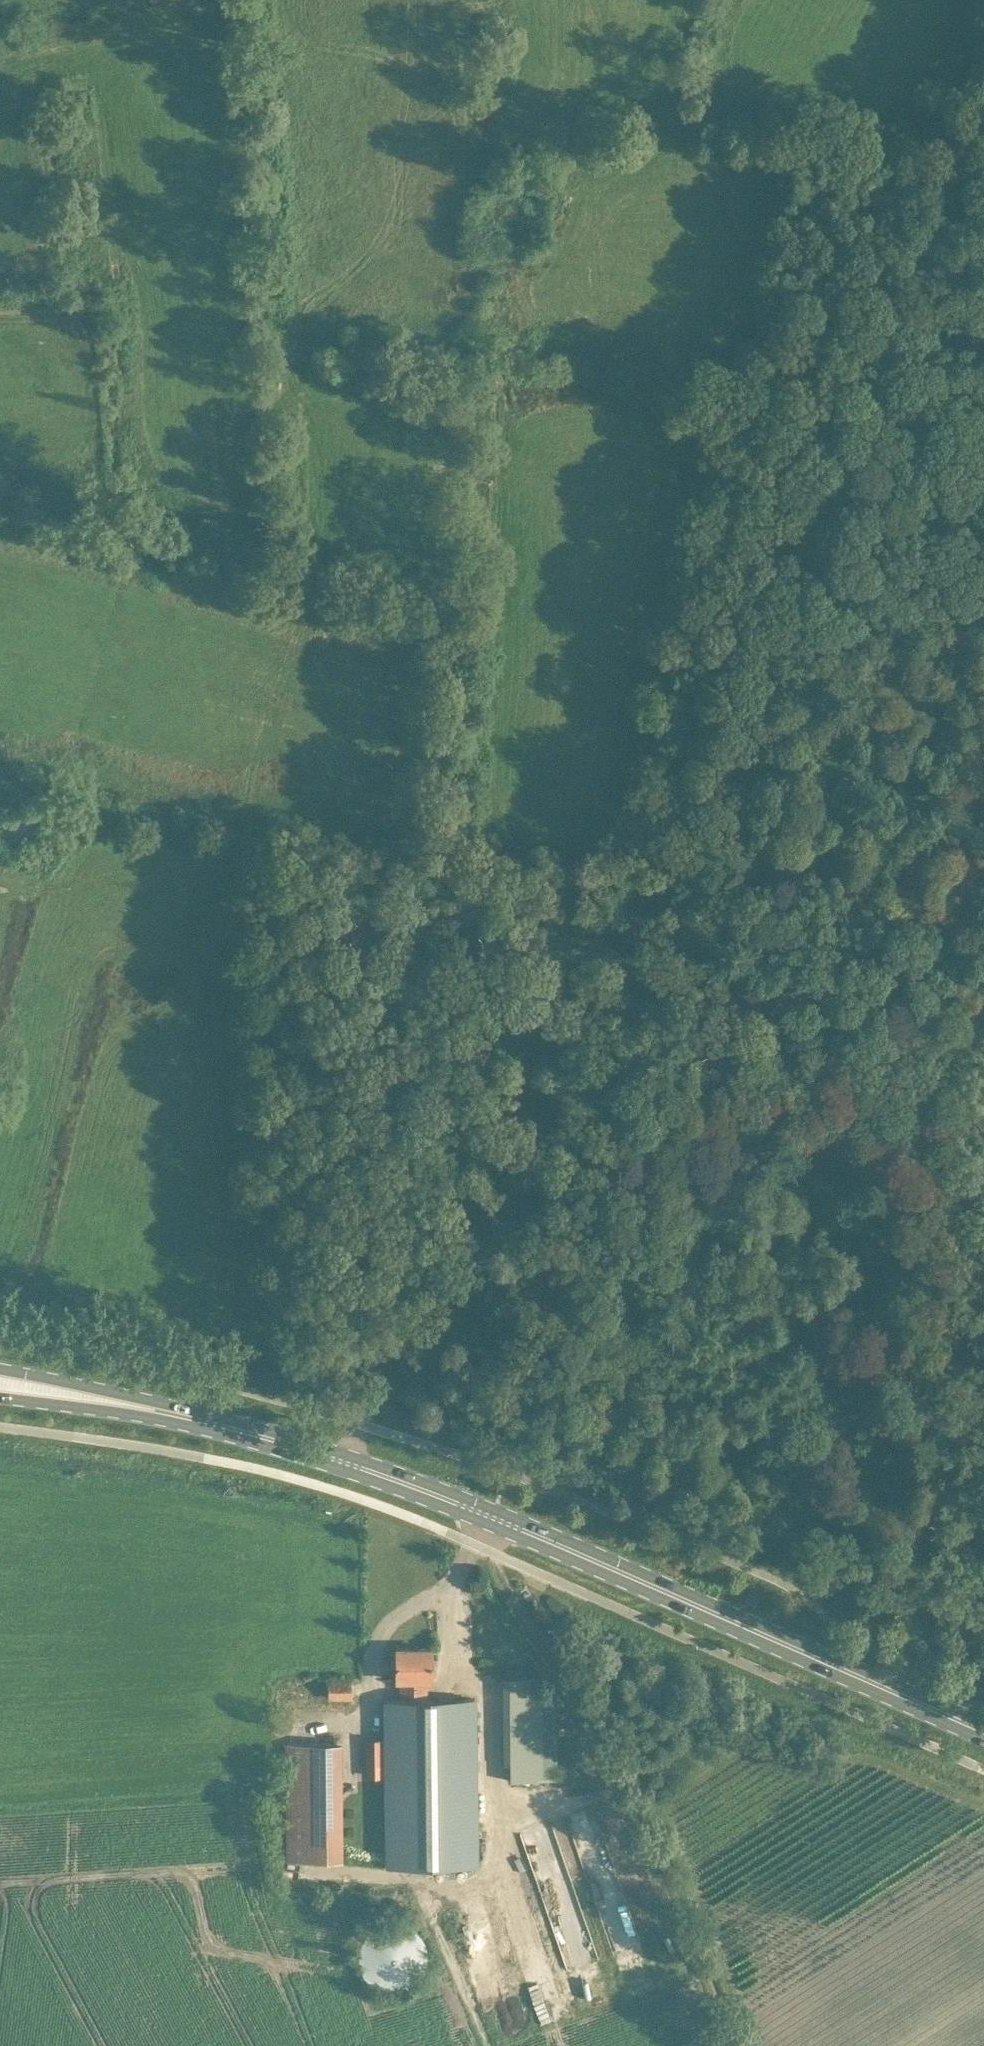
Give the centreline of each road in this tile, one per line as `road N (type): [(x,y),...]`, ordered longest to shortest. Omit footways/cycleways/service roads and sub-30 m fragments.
road 1 (track): [(606,927),(710,767),(946,143),(983,67)]
road 2 (primary): [(983,1732),(493,1515),(349,1463)]
road 3 (track): [(606,927),(567,950),(540,1004),(362,1420)]
road 4 (primary): [(349,1463),(322,1445),(202,1408),(0,1367)]
road 5 (primary): [(0,1399),(199,1429),(349,1463)]

